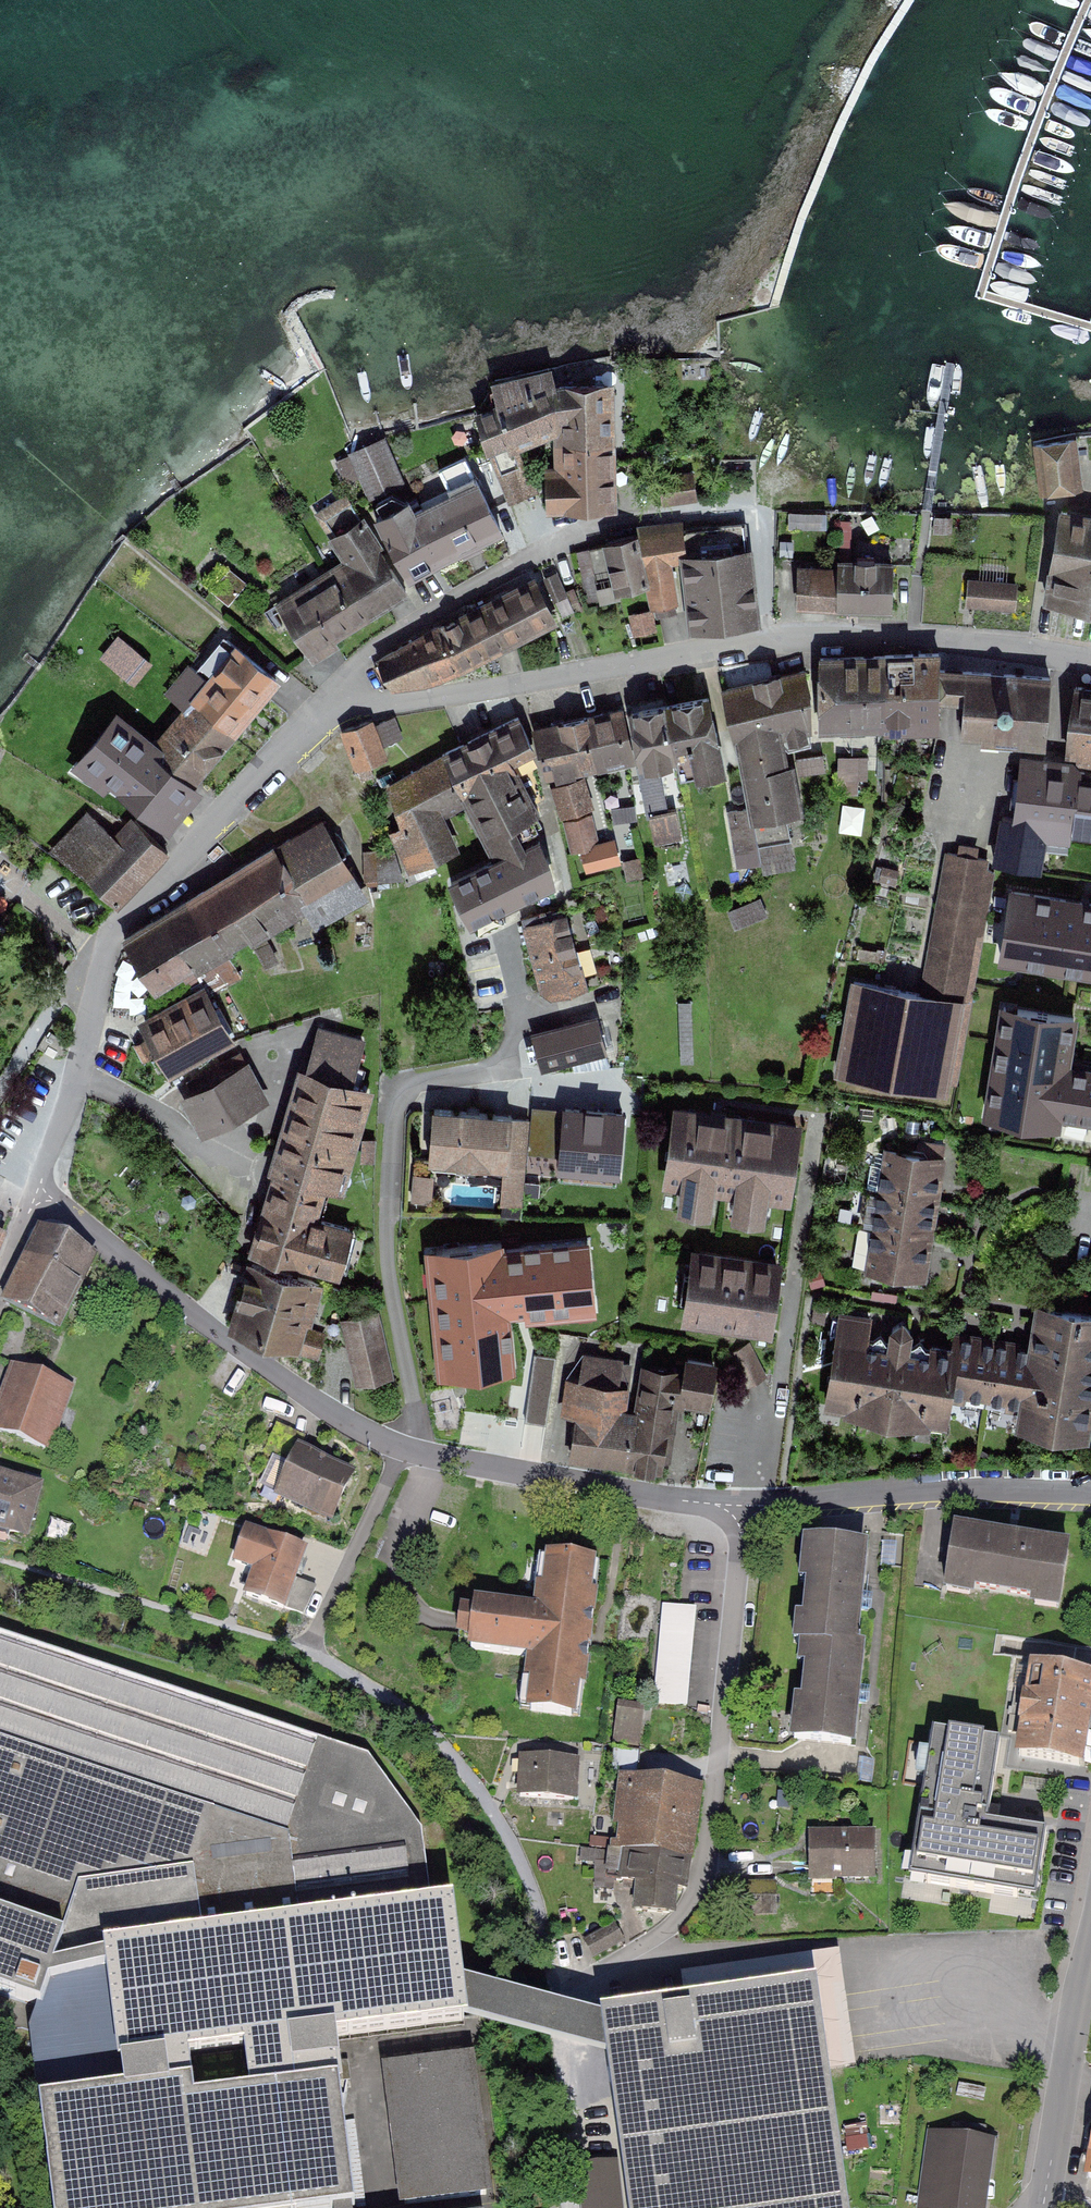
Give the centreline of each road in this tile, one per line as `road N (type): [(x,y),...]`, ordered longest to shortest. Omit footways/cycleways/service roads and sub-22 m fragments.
road 1 (residential): [(328,713),(360,661),(502,573),(627,518),(735,501),(753,507),(763,517),(769,641)]
road 2 (residential): [(38,1197),(115,933),(328,713)]
road 3 (residential): [(746,1506),(697,1887),(677,1919),(631,1954),(555,1992)]
road 4 (residential): [(509,1062),(422,1078),(394,1102),(388,1275),(420,1453)]
road 5 (residential): [(328,713),(769,641)]
road 6 (residential): [(399,1449),(352,1428),(228,1342),(38,1197)]
road 7 (residential): [(1090,1495),(936,1492),(746,1506)]
road 8 (residential): [(746,1506),(683,1502),(420,1453)]
road 9 (residential): [(769,641),(911,640),(1090,665)]
road 10 (residential): [(1090,1951),(1044,2203)]
road 11 (residential): [(399,1449),(311,1647)]

